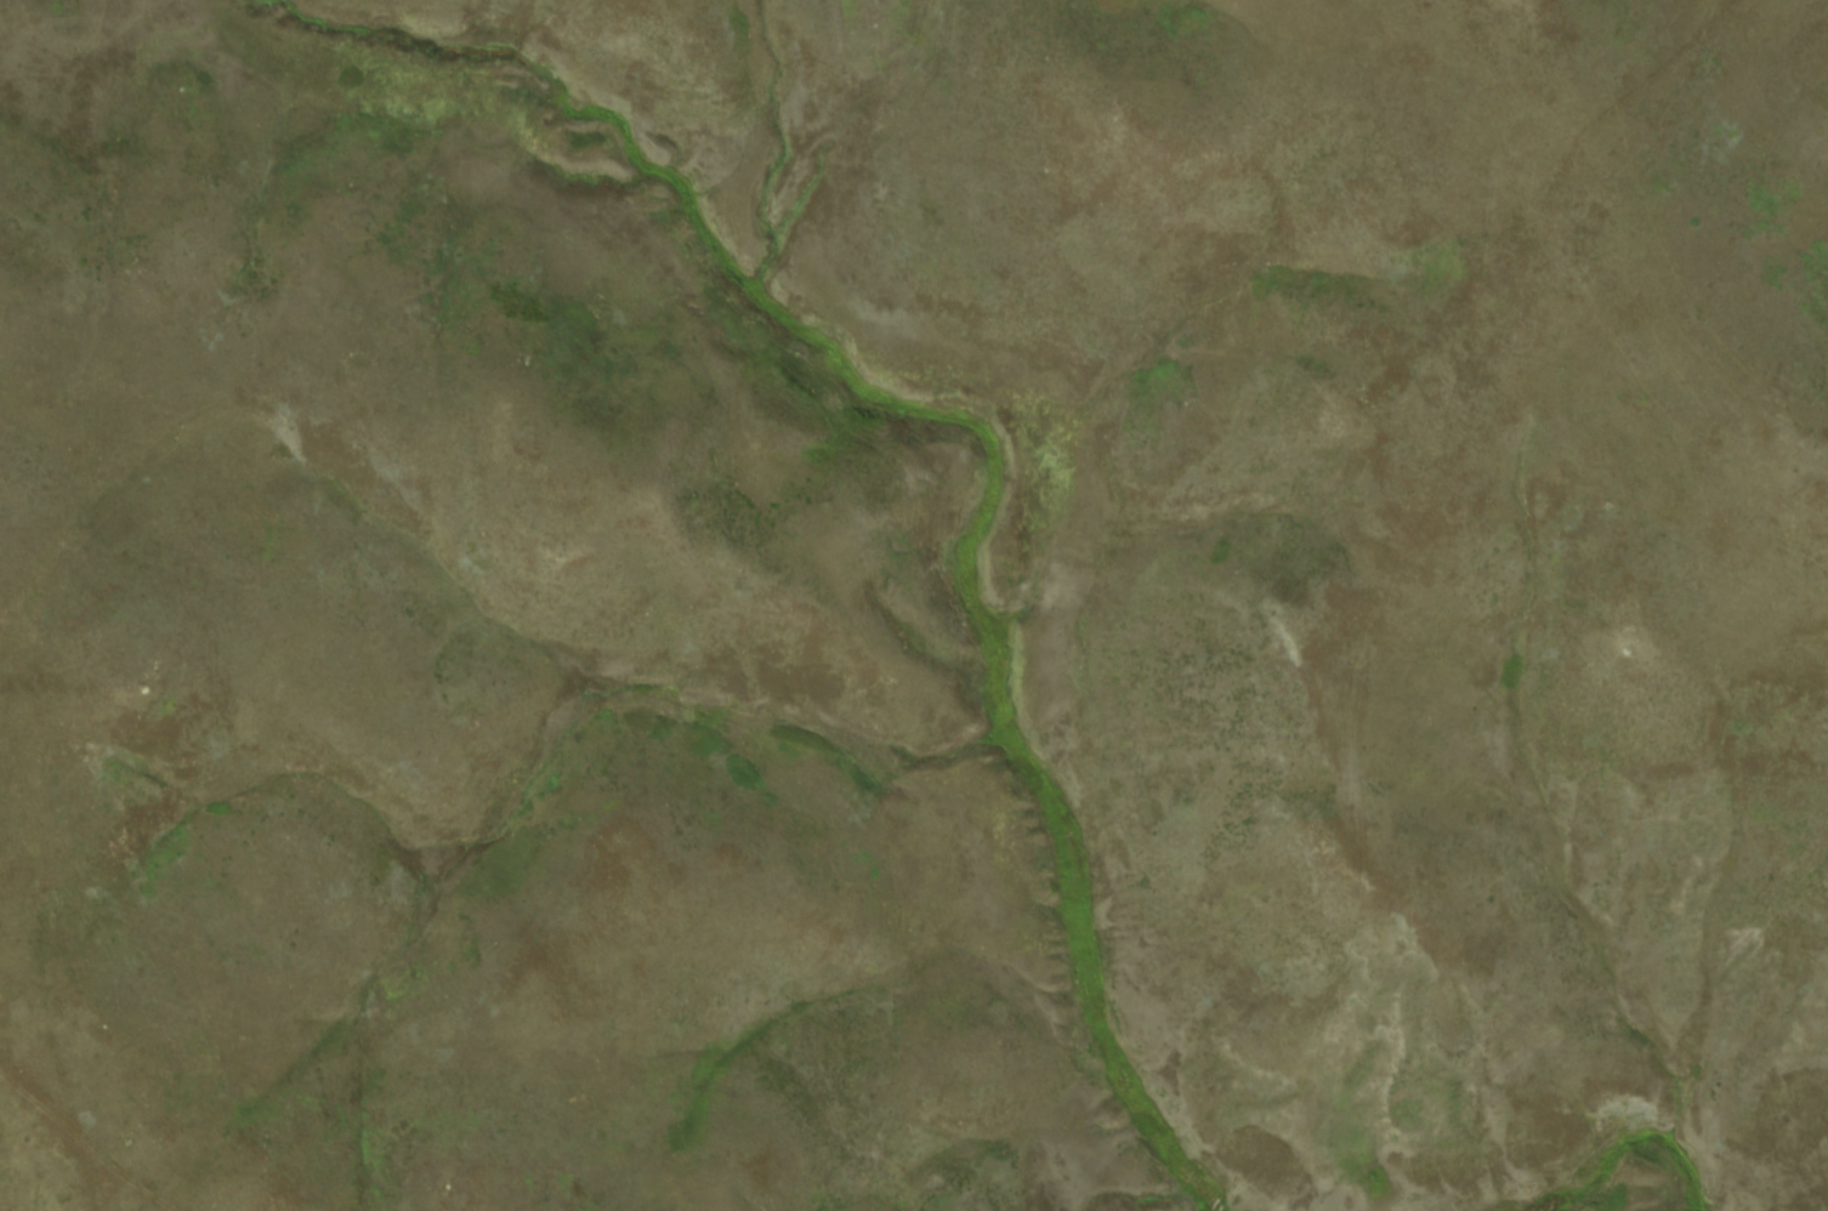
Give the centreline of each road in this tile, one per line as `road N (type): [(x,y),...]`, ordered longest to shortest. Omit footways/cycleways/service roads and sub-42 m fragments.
road 1 (residential): [(177,1210),(131,1155),(0,1069)]

